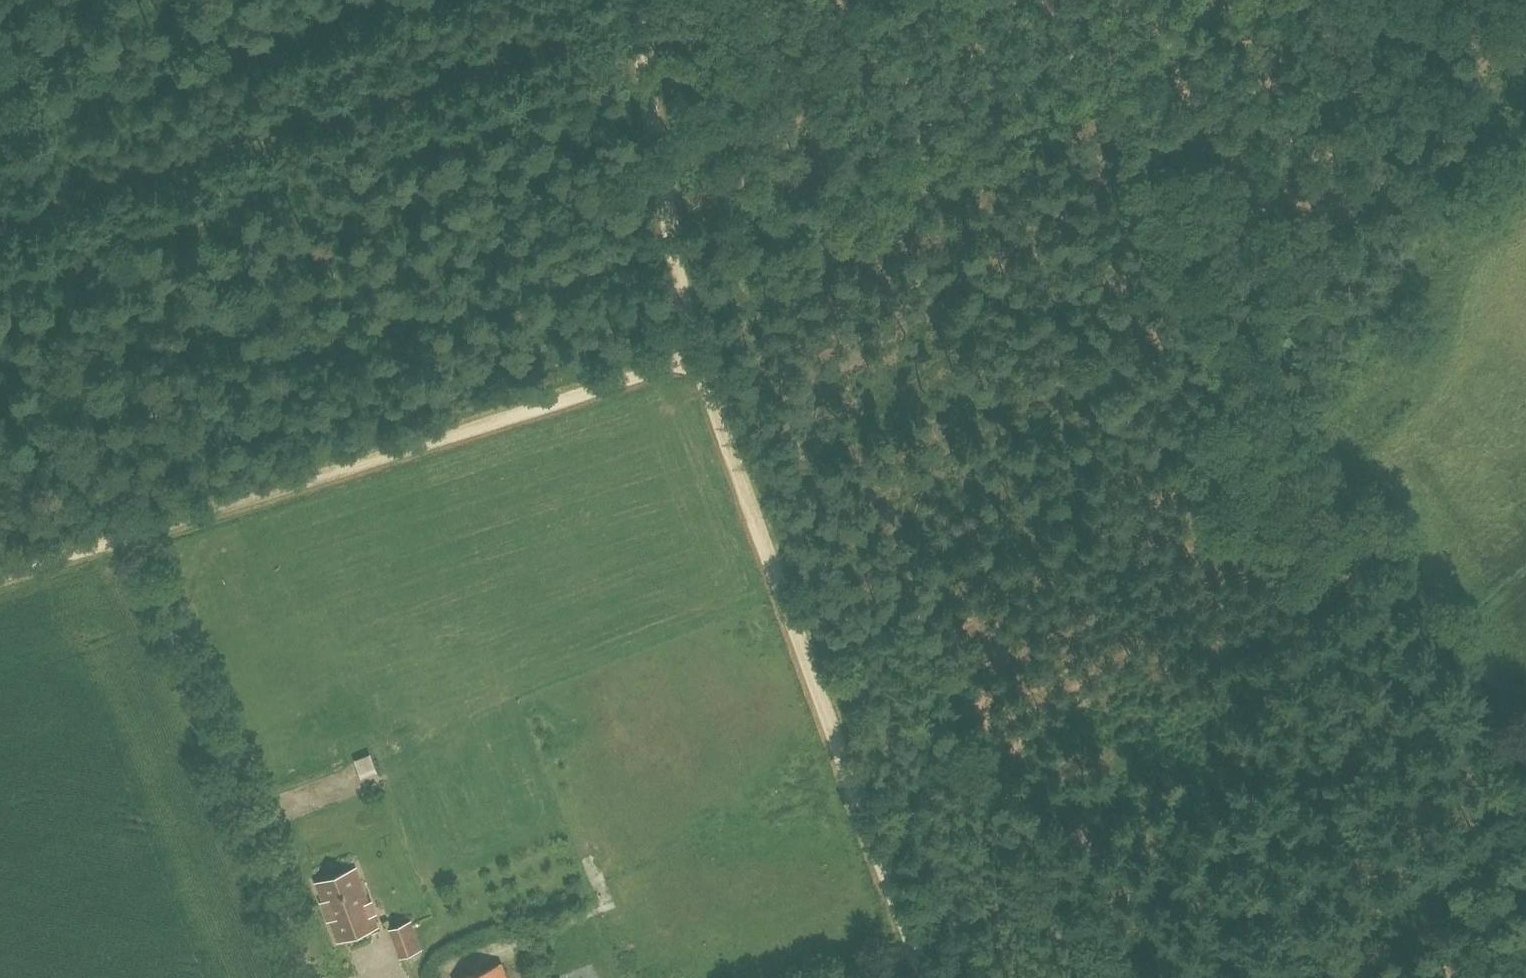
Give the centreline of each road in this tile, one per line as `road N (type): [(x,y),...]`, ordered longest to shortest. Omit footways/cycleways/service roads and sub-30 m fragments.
road 1 (track): [(0,576),(695,356)]
road 2 (track): [(925,977),(695,356)]
road 3 (track): [(695,356),(651,0)]
road 4 (track): [(1278,977),(1525,834)]

